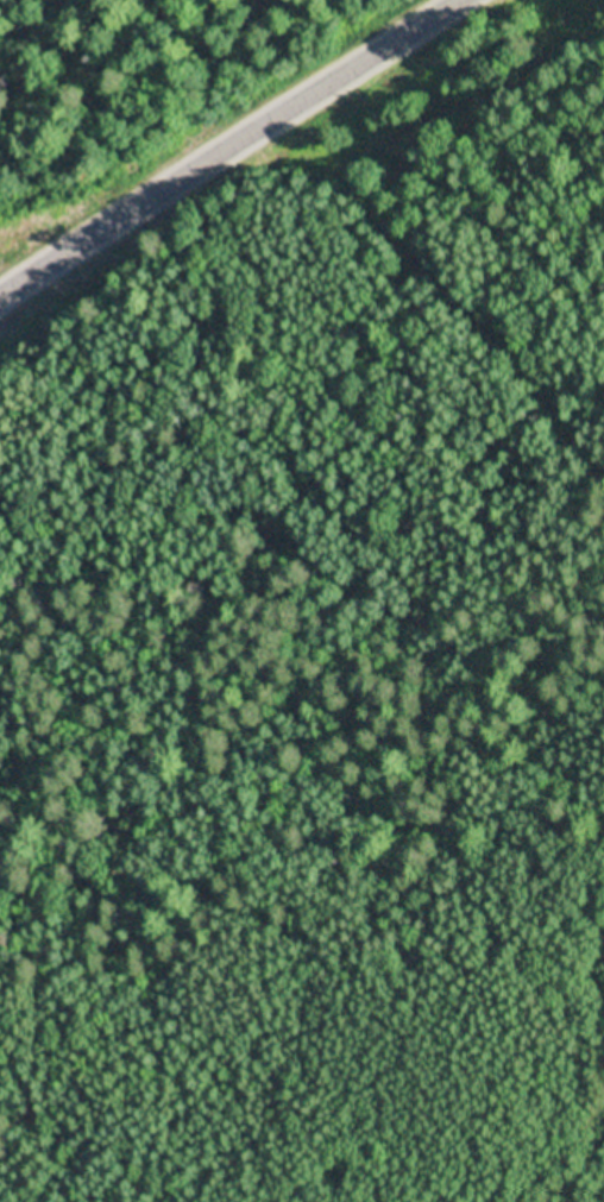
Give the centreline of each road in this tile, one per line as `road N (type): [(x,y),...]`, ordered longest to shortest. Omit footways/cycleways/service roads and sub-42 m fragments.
road 1 (secondary): [(0,294),(451,0)]

